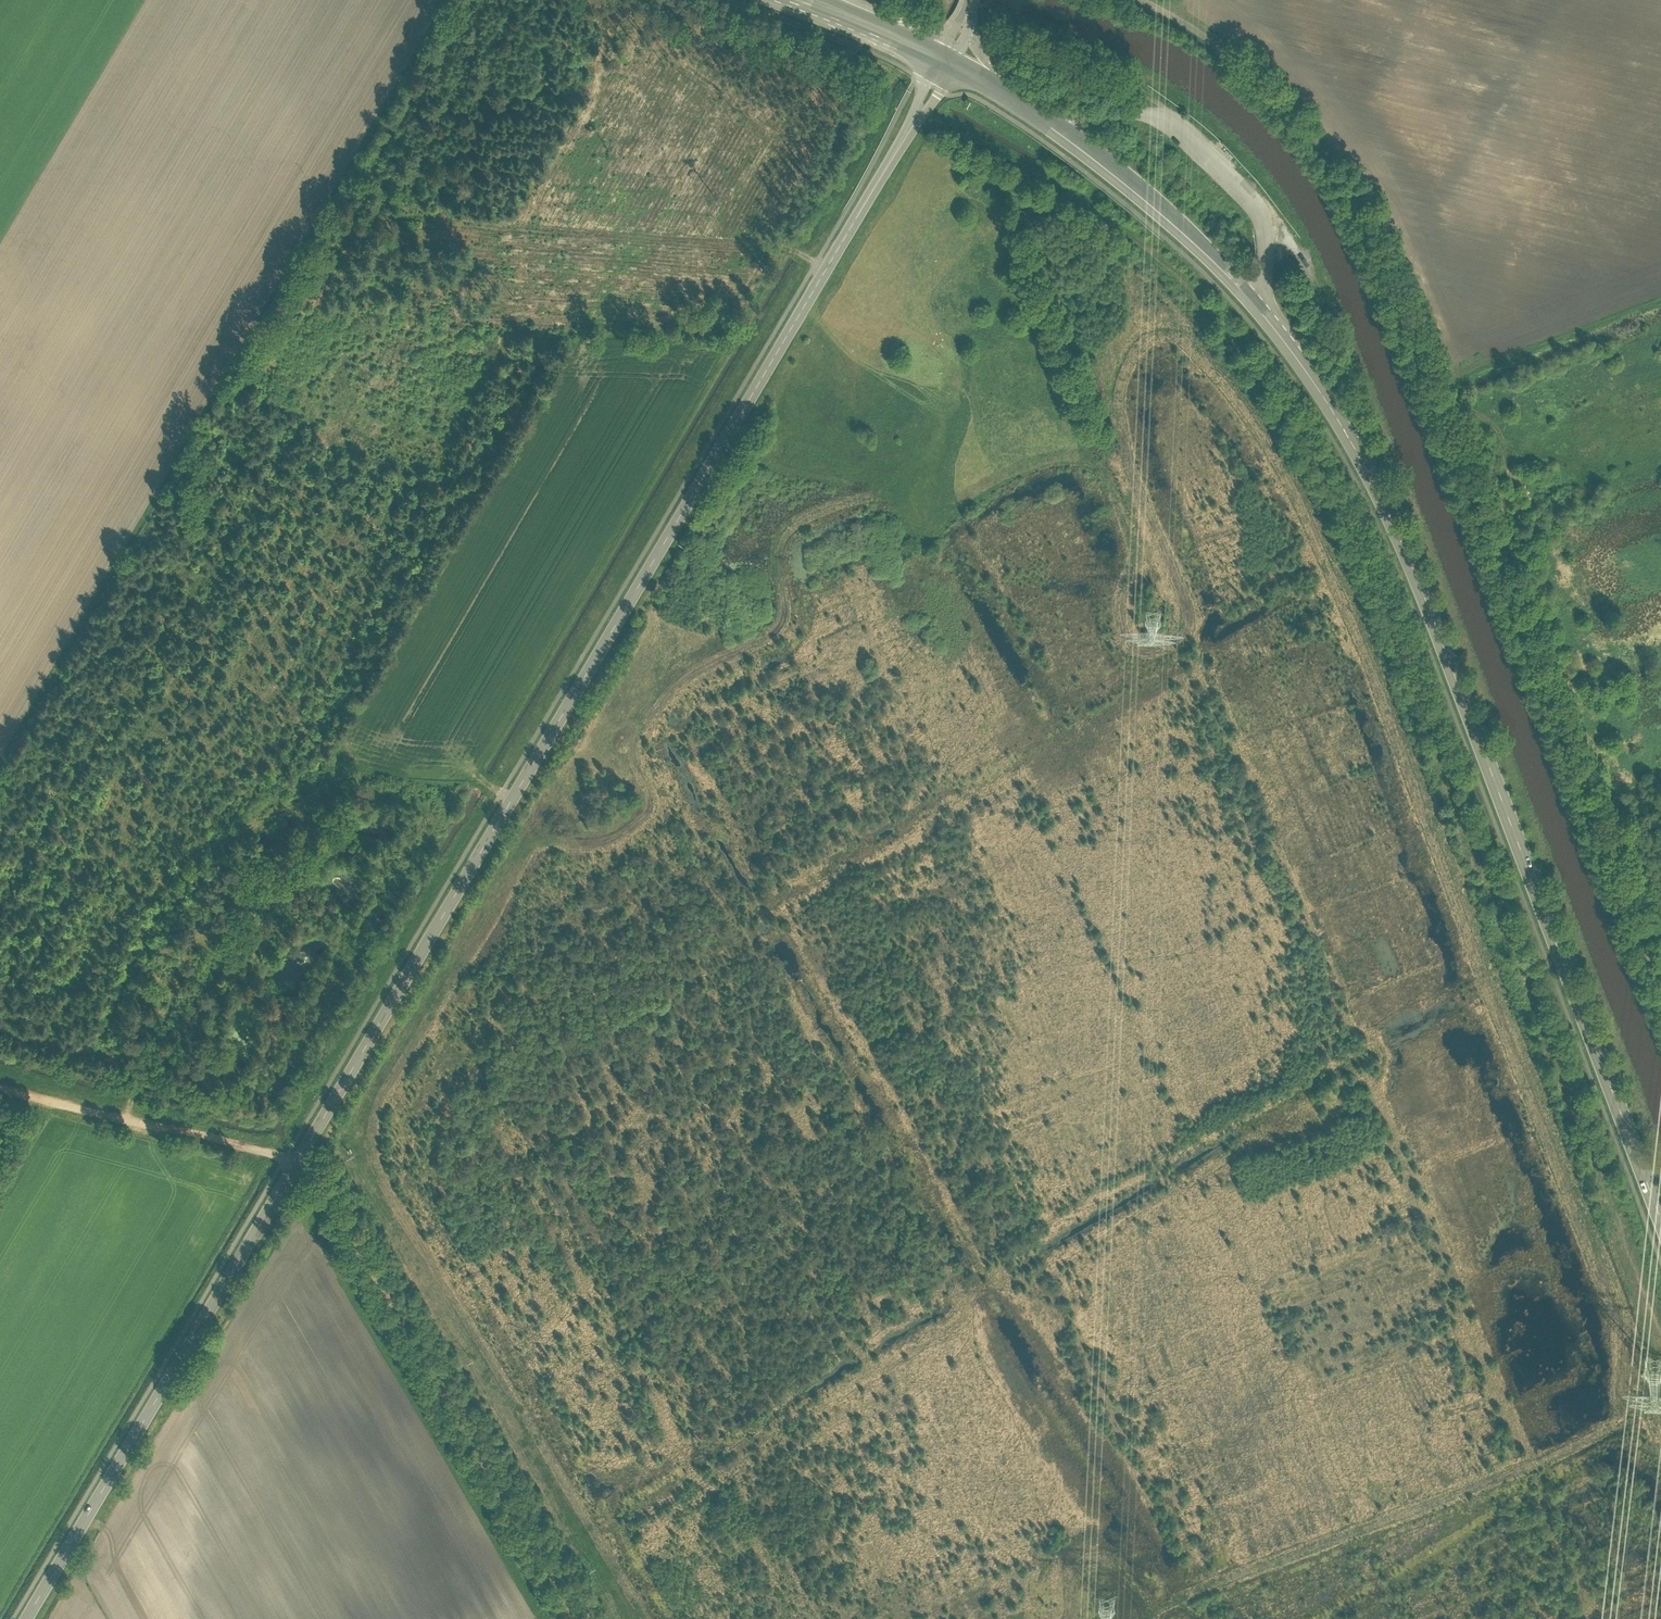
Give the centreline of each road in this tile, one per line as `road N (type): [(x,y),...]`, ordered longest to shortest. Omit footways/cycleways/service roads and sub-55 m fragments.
road 1 (tertiary): [(26,1618),(948,57)]
road 2 (track): [(1660,1335),(1351,524),(1289,410),(1217,314),(1137,240),(917,106)]
road 3 (primary): [(1010,93),(1193,242),(1255,306),(1334,410),(1406,554),(1660,1220)]
road 4 (unclassified): [(1140,0),(1222,48),(1272,90),(1344,180),(1378,243),(1660,988)]
road 5 (track): [(578,1618),(301,1154),(0,1082)]
road 6 (track): [(0,757),(327,205)]
road 7 (primary): [(812,0),(948,57)]

